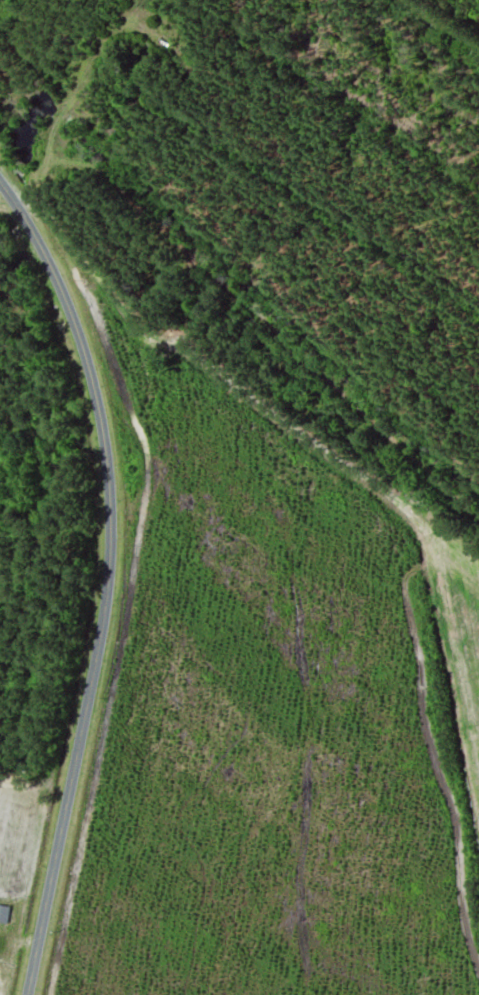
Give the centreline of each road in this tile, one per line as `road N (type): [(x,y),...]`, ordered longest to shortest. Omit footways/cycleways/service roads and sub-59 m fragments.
road 1 (track): [(53,994),(149,511),(151,446),(77,276),(111,297),(130,329),(212,368),(404,515),(426,536),(422,572)]
road 2 (residential): [(28,994),(101,641),(112,539),(107,464),(83,349),(64,295),(0,184)]
road 3 (track): [(478,969),(459,901),(457,830),(427,731),(408,578),(422,572)]

